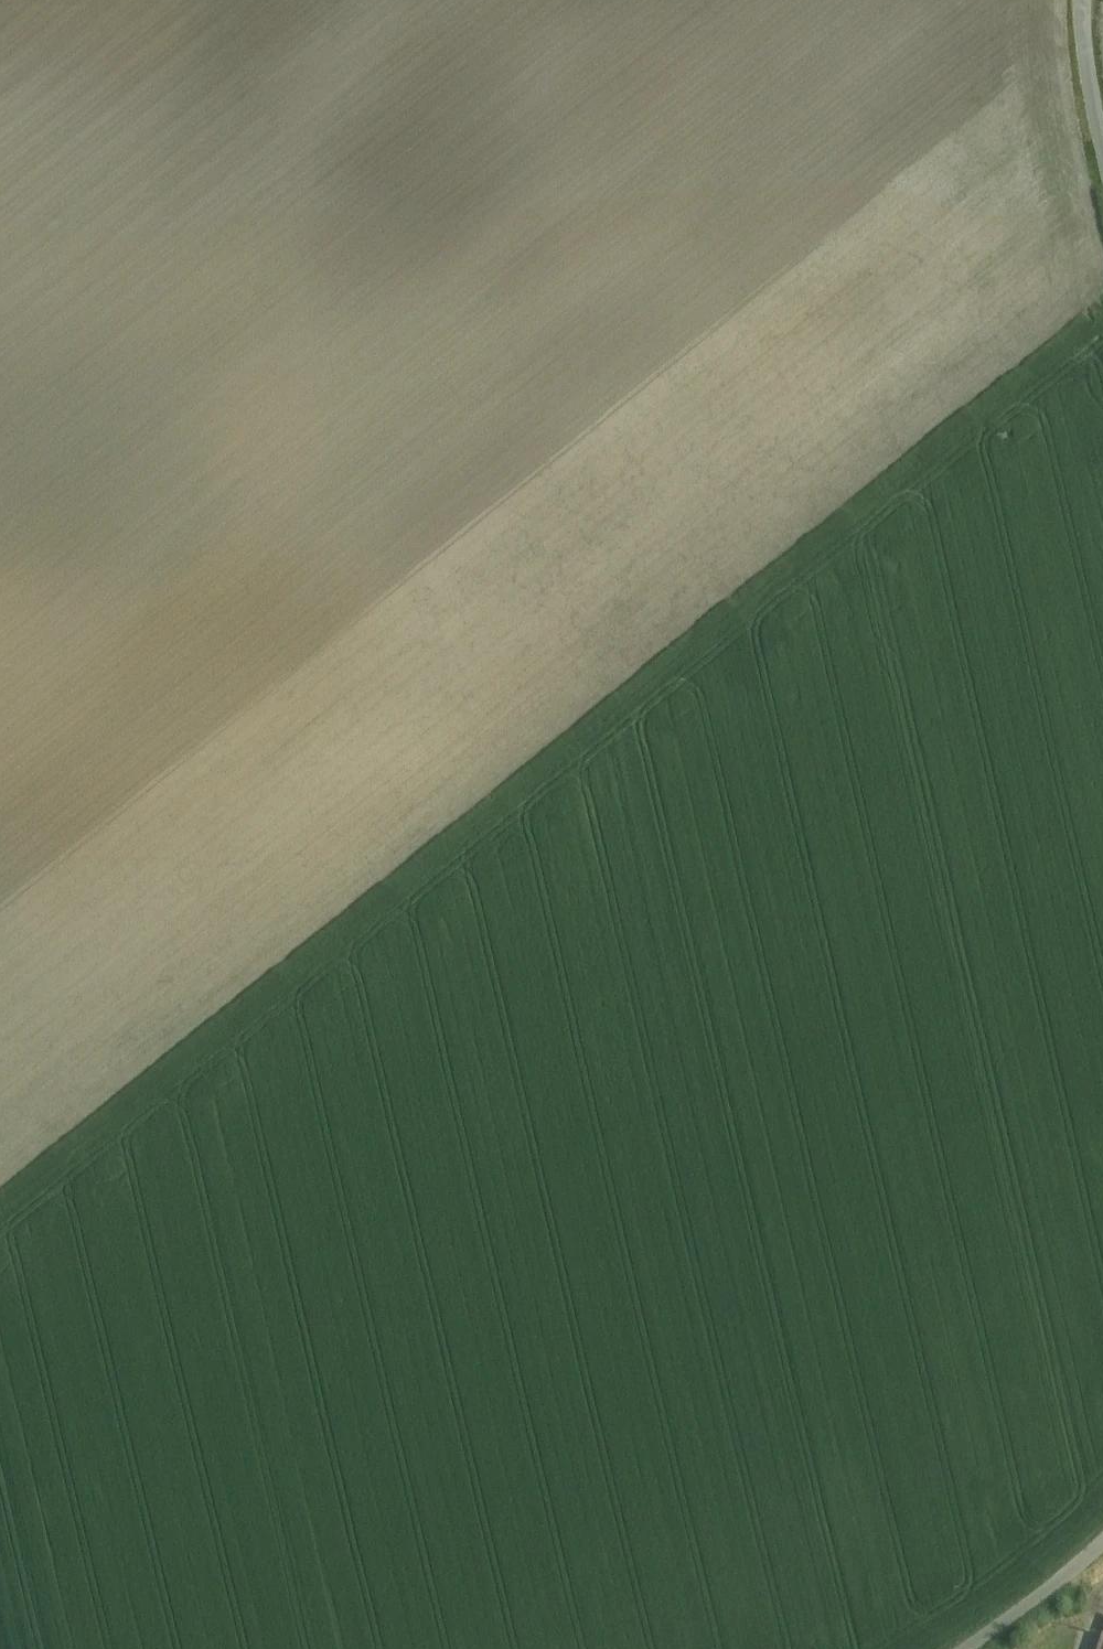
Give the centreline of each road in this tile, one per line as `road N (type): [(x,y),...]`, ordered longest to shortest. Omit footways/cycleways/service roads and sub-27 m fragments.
road 1 (unclassified): [(958,1648),(1102,1543)]
road 2 (unclassified): [(1084,0),(1102,140)]

